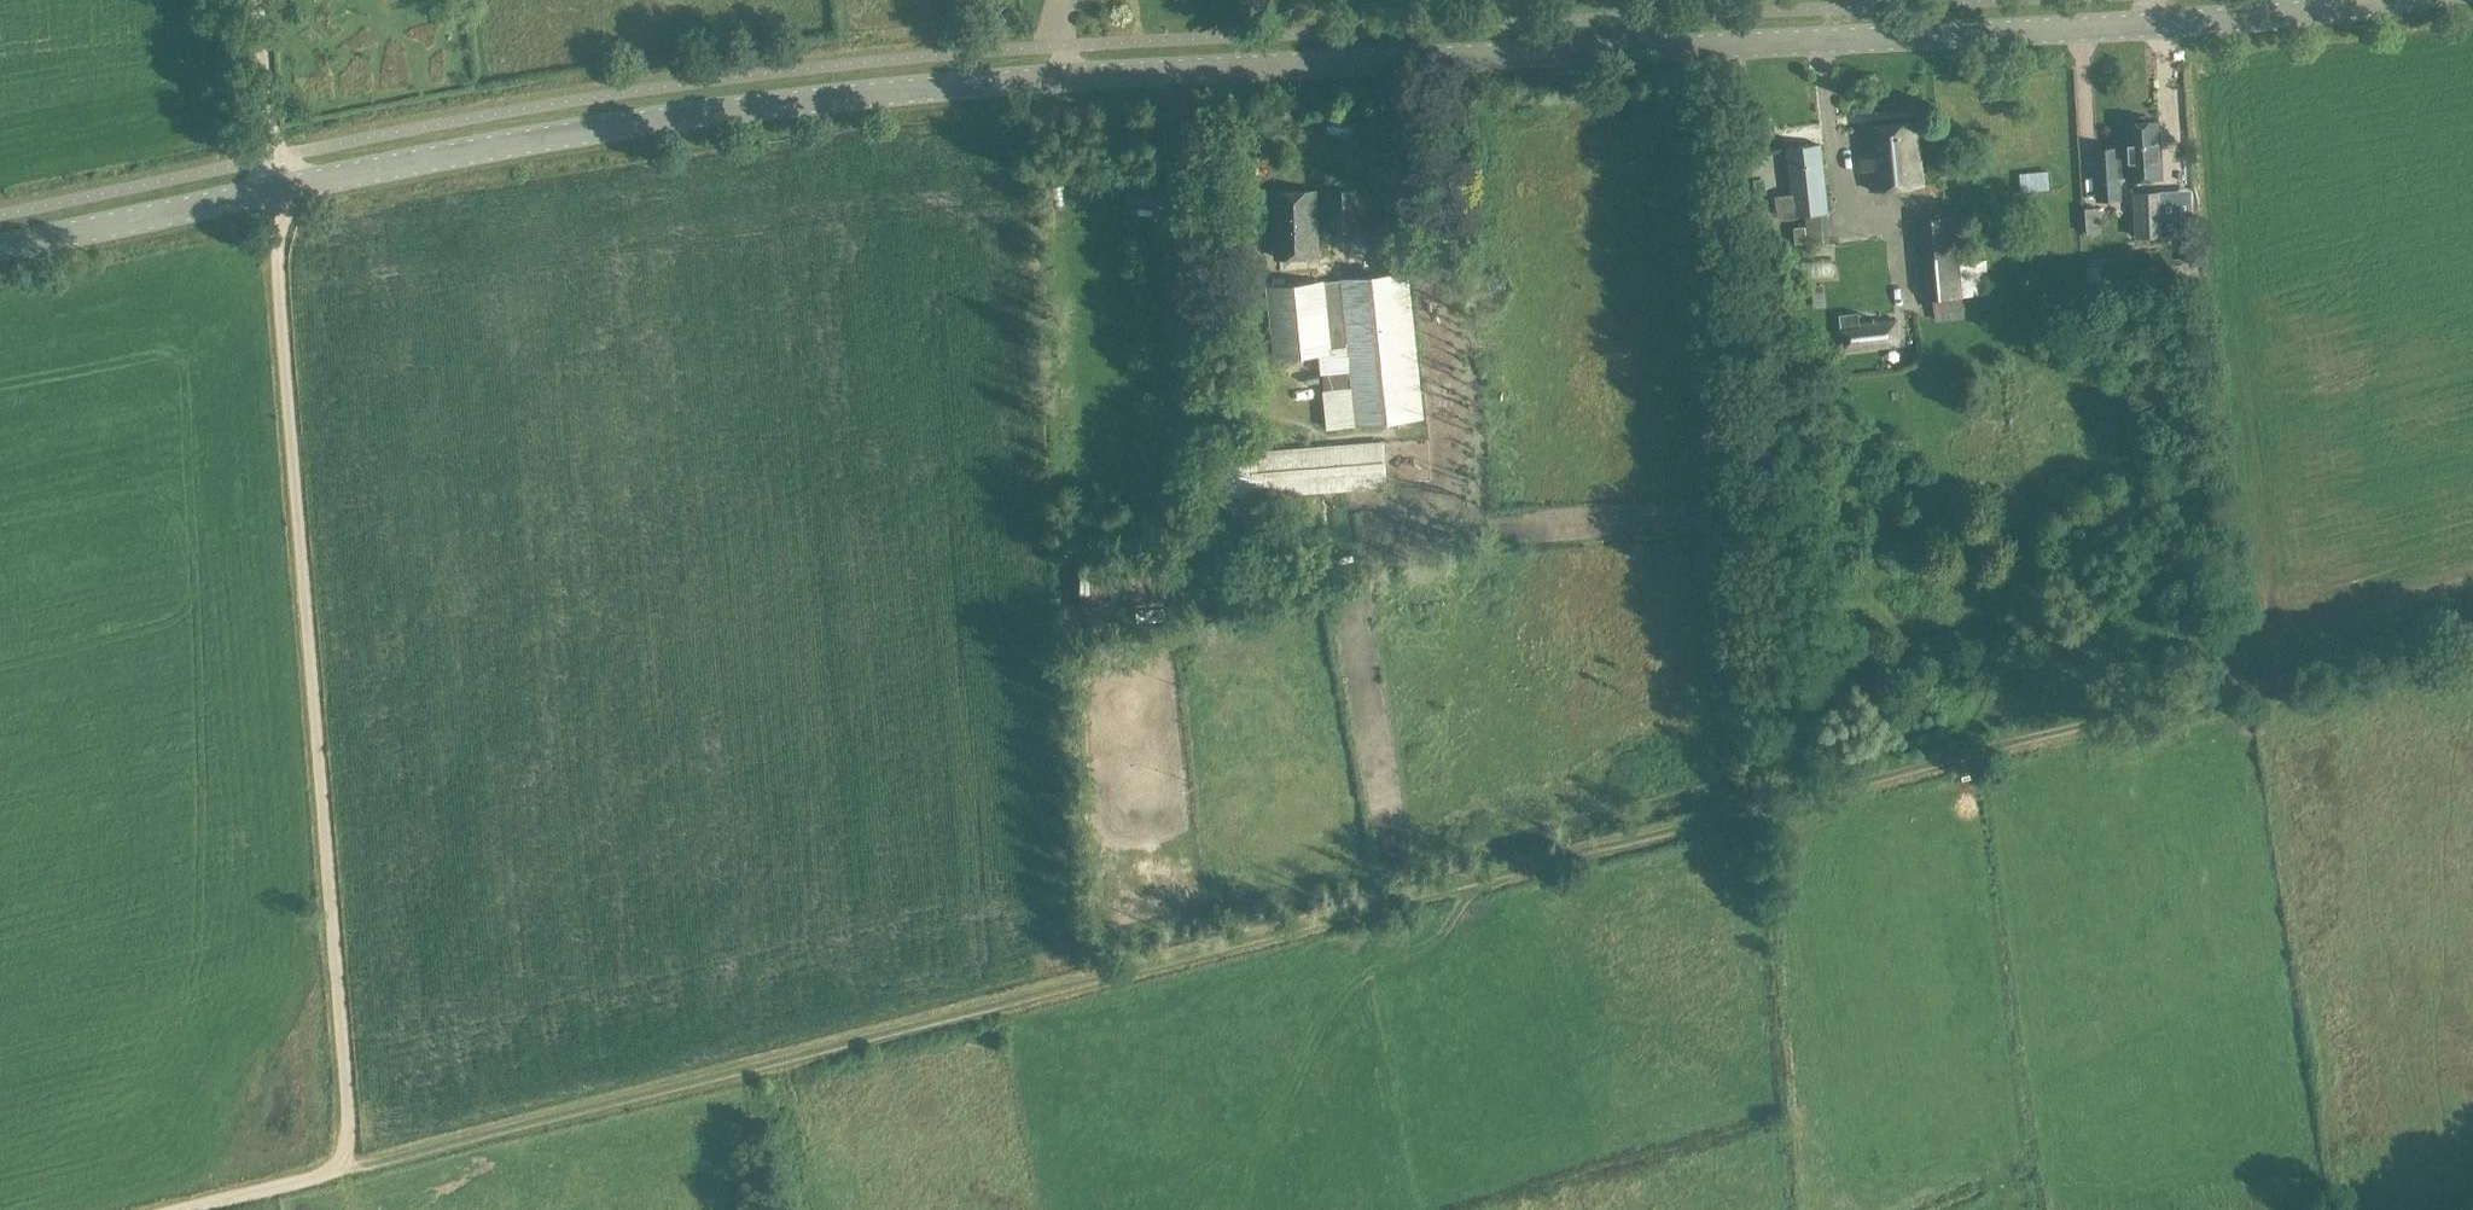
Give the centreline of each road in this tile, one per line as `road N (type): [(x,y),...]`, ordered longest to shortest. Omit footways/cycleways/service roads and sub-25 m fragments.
road 1 (track): [(2472,624),(348,1168)]
road 2 (tertiary): [(272,194),(448,157),(765,111),(1171,76),(1920,43),(2422,0)]
road 3 (unclassified): [(202,1209),(331,1178),(348,1168),(352,1146),(272,194)]
road 4 (tertiary): [(0,250),(272,194)]
road 5 (track): [(258,0),(267,161)]

